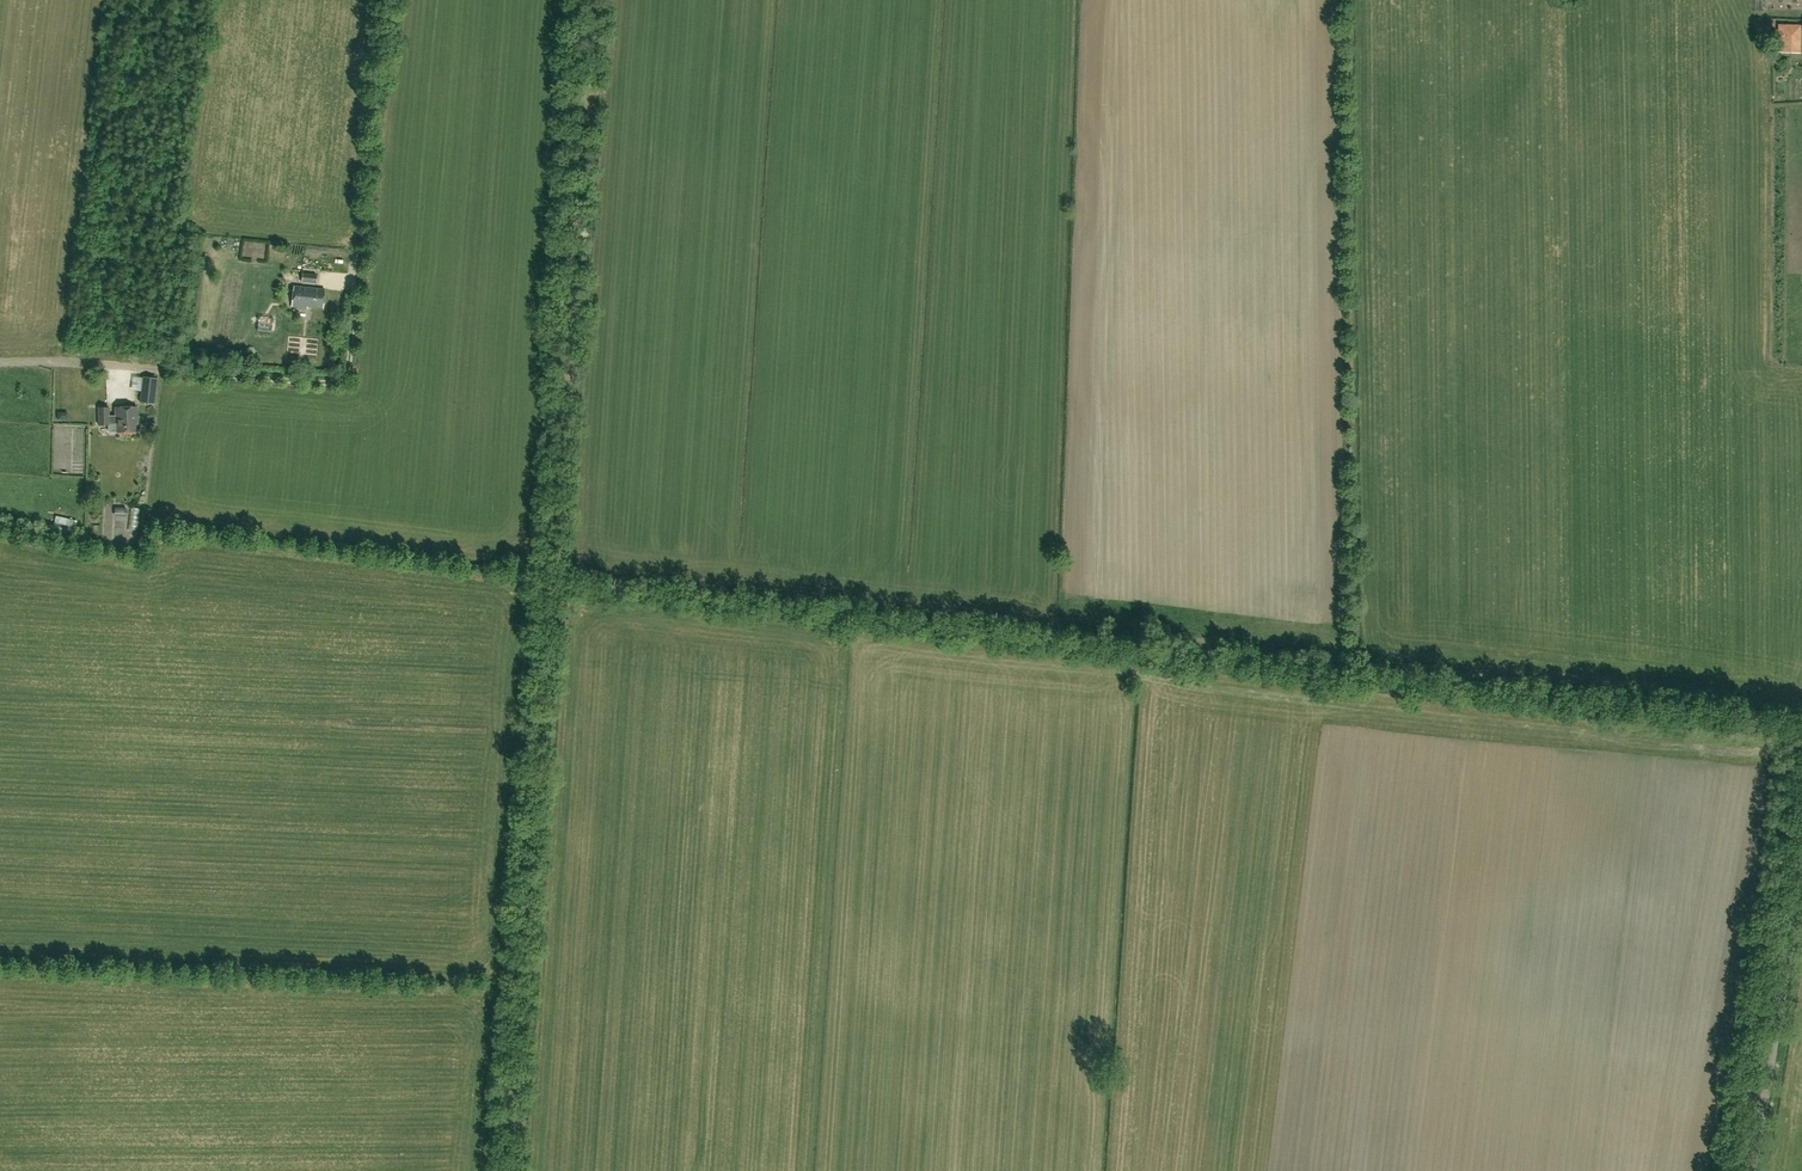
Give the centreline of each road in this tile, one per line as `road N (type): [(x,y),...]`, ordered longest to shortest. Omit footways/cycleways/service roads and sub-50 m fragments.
road 1 (unclassified): [(1753,1170),(1801,867)]

